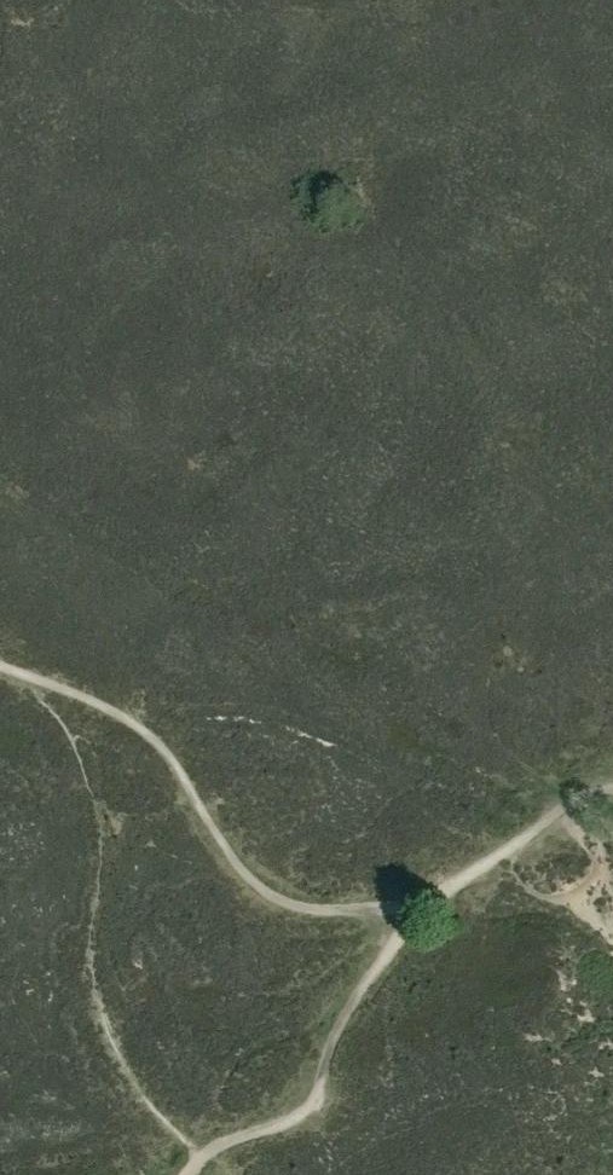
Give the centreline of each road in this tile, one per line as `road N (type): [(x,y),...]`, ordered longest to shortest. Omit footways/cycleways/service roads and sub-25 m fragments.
road 1 (track): [(0,673),(106,705),(144,734),(179,774),(236,871),(279,902),(419,916)]

